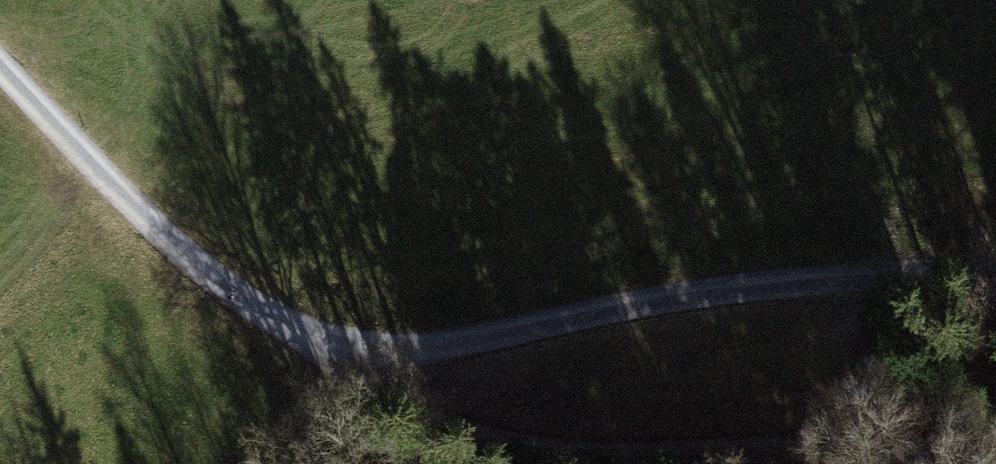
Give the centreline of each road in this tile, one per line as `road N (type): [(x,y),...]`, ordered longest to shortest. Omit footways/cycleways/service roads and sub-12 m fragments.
road 1 (track): [(291,326),(364,346),(413,347),(727,291),(995,273)]
road 2 (track): [(291,326),(397,401),(509,444),(935,463)]
road 3 (track): [(0,68),(194,263),(291,326)]

